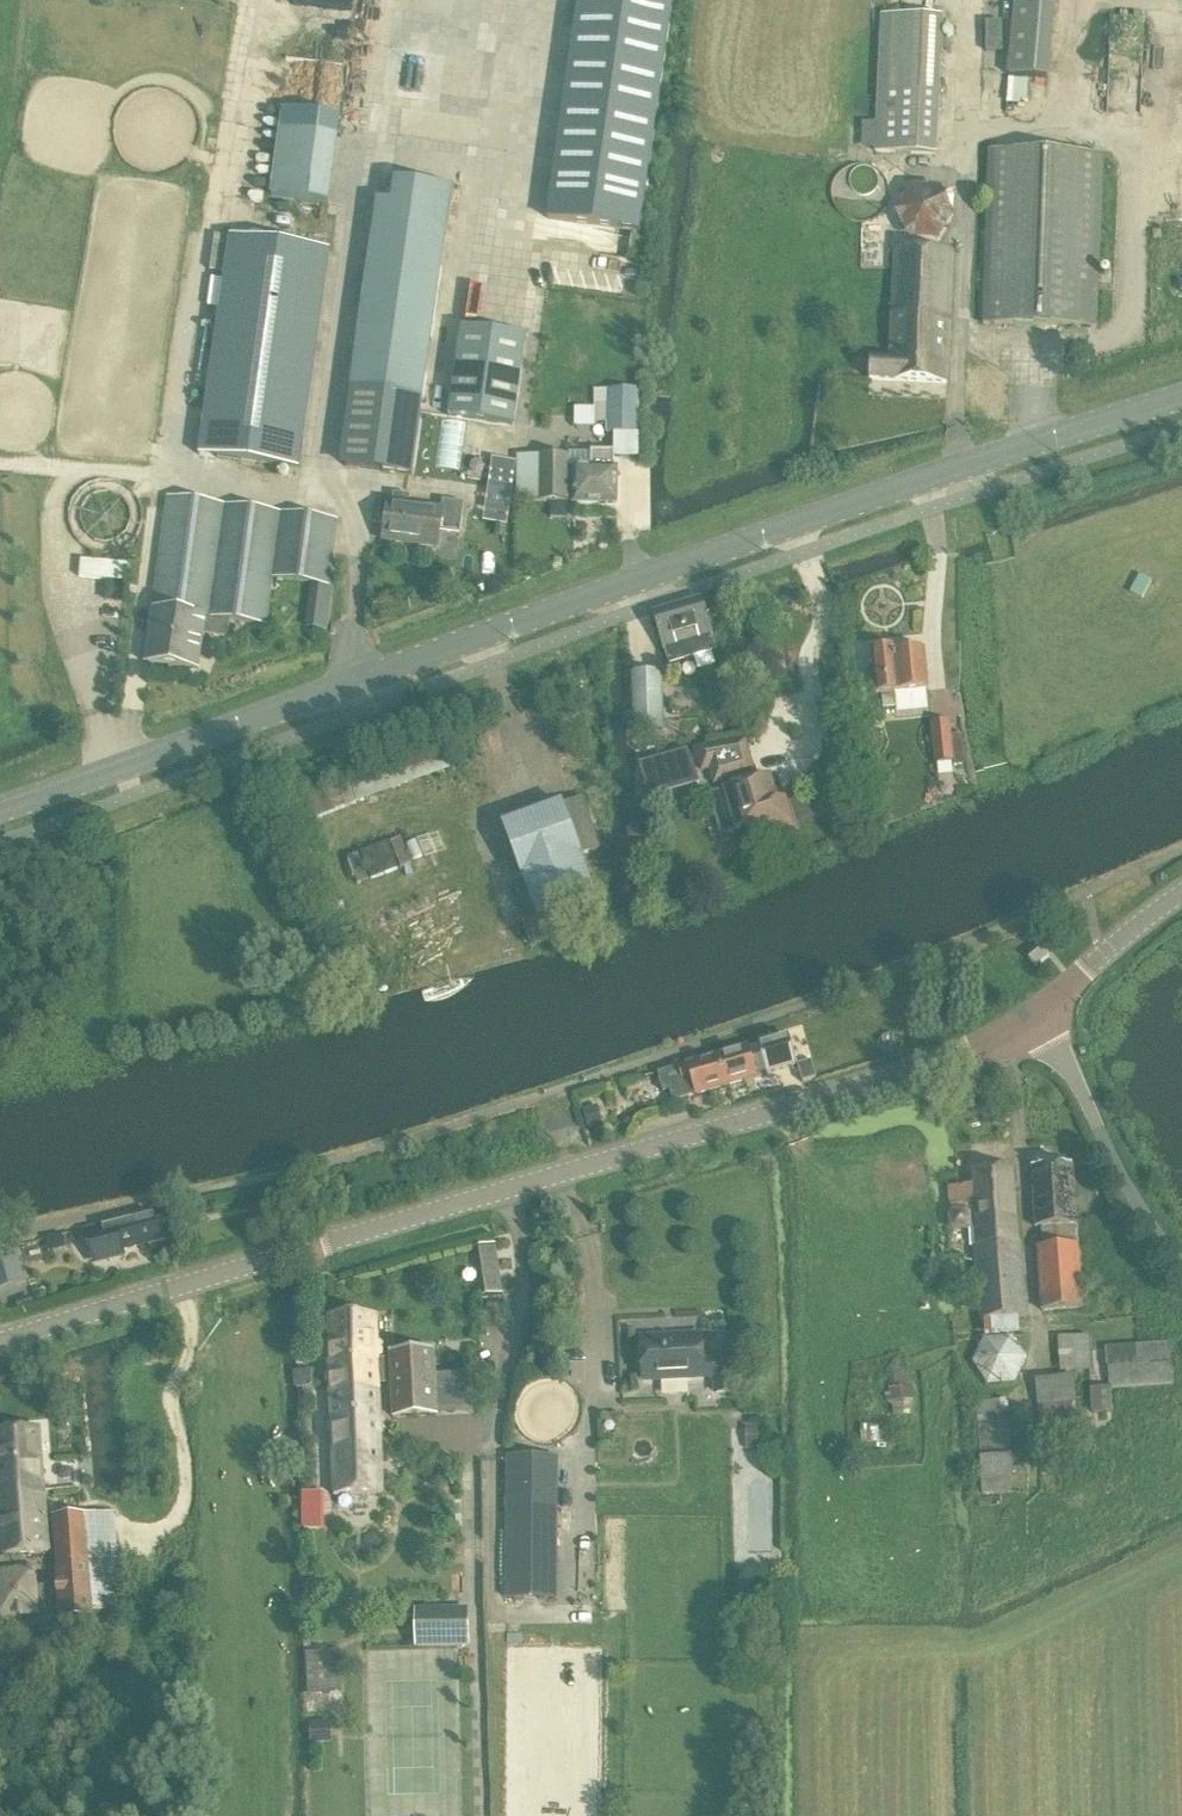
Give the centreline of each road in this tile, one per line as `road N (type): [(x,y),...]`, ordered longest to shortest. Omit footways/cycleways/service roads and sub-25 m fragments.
road 1 (secondary): [(0,809),(862,502),(1181,400)]
road 2 (tertiary): [(0,1348),(933,1069),(1035,1016)]
road 3 (track): [(0,464),(172,471),(244,0)]
road 4 (track): [(1026,357),(1113,338),(1133,296),(1129,149),(1075,100),(1077,0)]
road 5 (track): [(112,771),(77,669),(60,572),(58,468)]
road 6 (unclassified): [(1181,1265),(1035,1016)]
road 7 (tertiary): [(1035,1016),(1181,896)]

